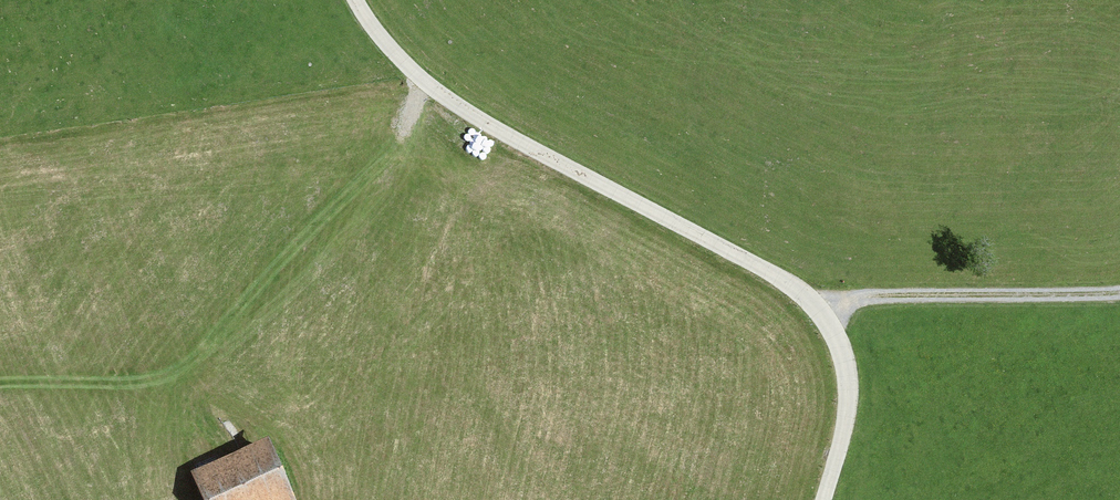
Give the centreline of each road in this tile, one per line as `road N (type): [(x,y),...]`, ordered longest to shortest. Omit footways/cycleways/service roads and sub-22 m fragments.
road 1 (unclassified): [(814,310),(466,118),(405,67),(355,0)]
road 2 (track): [(434,93),(245,326),(187,378)]
road 3 (unclassified): [(814,310),(872,297),(1119,293)]
road 4 (unclassified): [(826,499),(848,387),(841,355),(814,310)]

